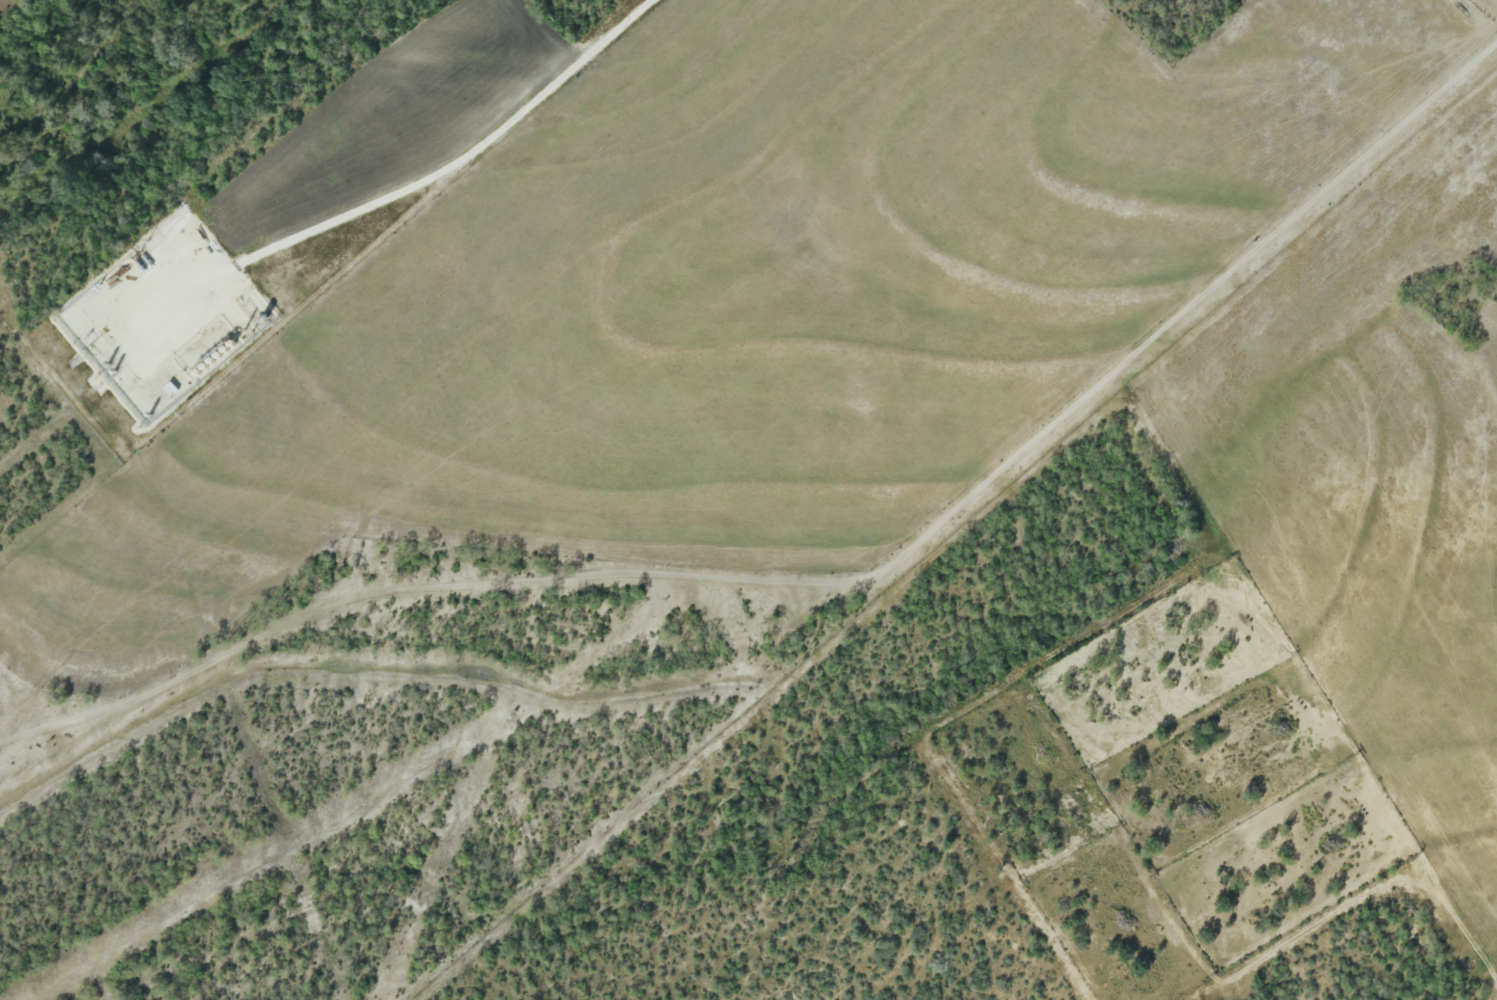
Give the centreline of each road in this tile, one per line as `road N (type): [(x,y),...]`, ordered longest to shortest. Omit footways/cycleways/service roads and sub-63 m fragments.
road 1 (residential): [(0,749),(125,711),(371,589),(640,570),(796,592),(912,559),(1008,462),(1496,44)]

